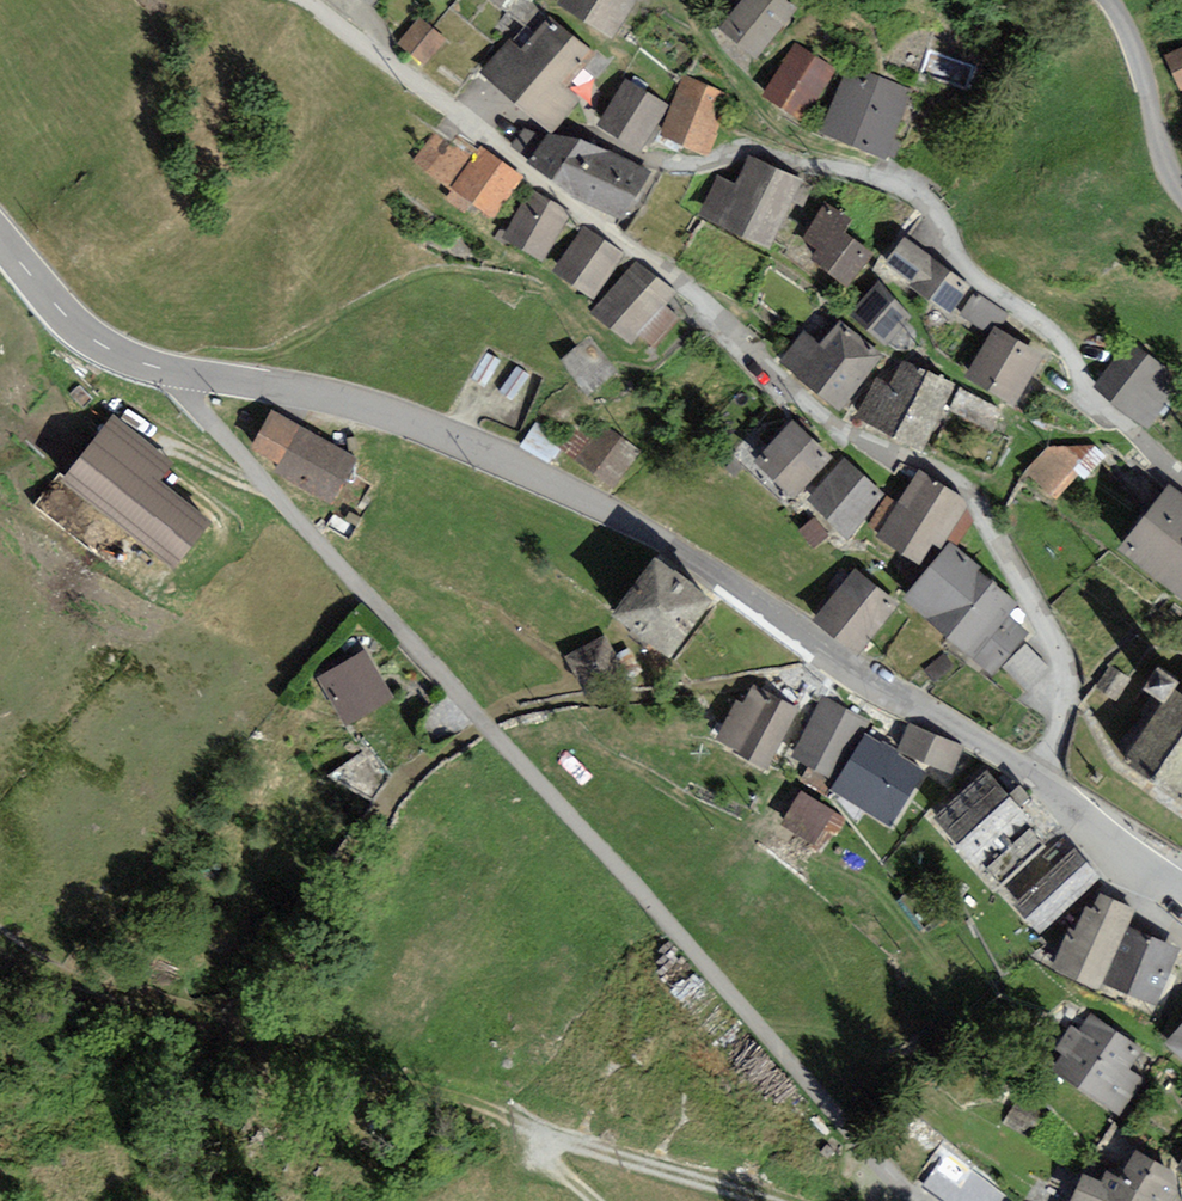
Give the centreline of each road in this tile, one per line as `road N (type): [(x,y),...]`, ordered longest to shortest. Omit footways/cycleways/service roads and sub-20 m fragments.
road 1 (residential): [(917,1200),(818,1101),(195,405),(181,372)]
road 2 (tertiary): [(1036,784),(865,685),(693,558),(548,478),(356,405),(181,372)]
road 3 (residential): [(464,120),(718,320),(788,396),(839,433),(949,474),(973,497),(1060,664),(1057,727),(1036,784)]
road 4 (residential): [(464,120),(519,117),(641,160),(701,162),(746,150),(874,174),(941,213),(959,264),(1021,305),(1109,420),(1181,484)]
road 5 (track): [(744,1200),(480,1108),(194,1038),(0,957)]
road 6 (tertiary): [(181,372),(134,361),(90,337),(0,239)]
road 7 (unclassified): [(1181,197),(1110,0)]
road 8 (residential): [(299,0),(464,120)]
road 9 (track): [(579,1200),(480,1108)]
road 10 (tertiary): [(1036,784),(1131,857)]

